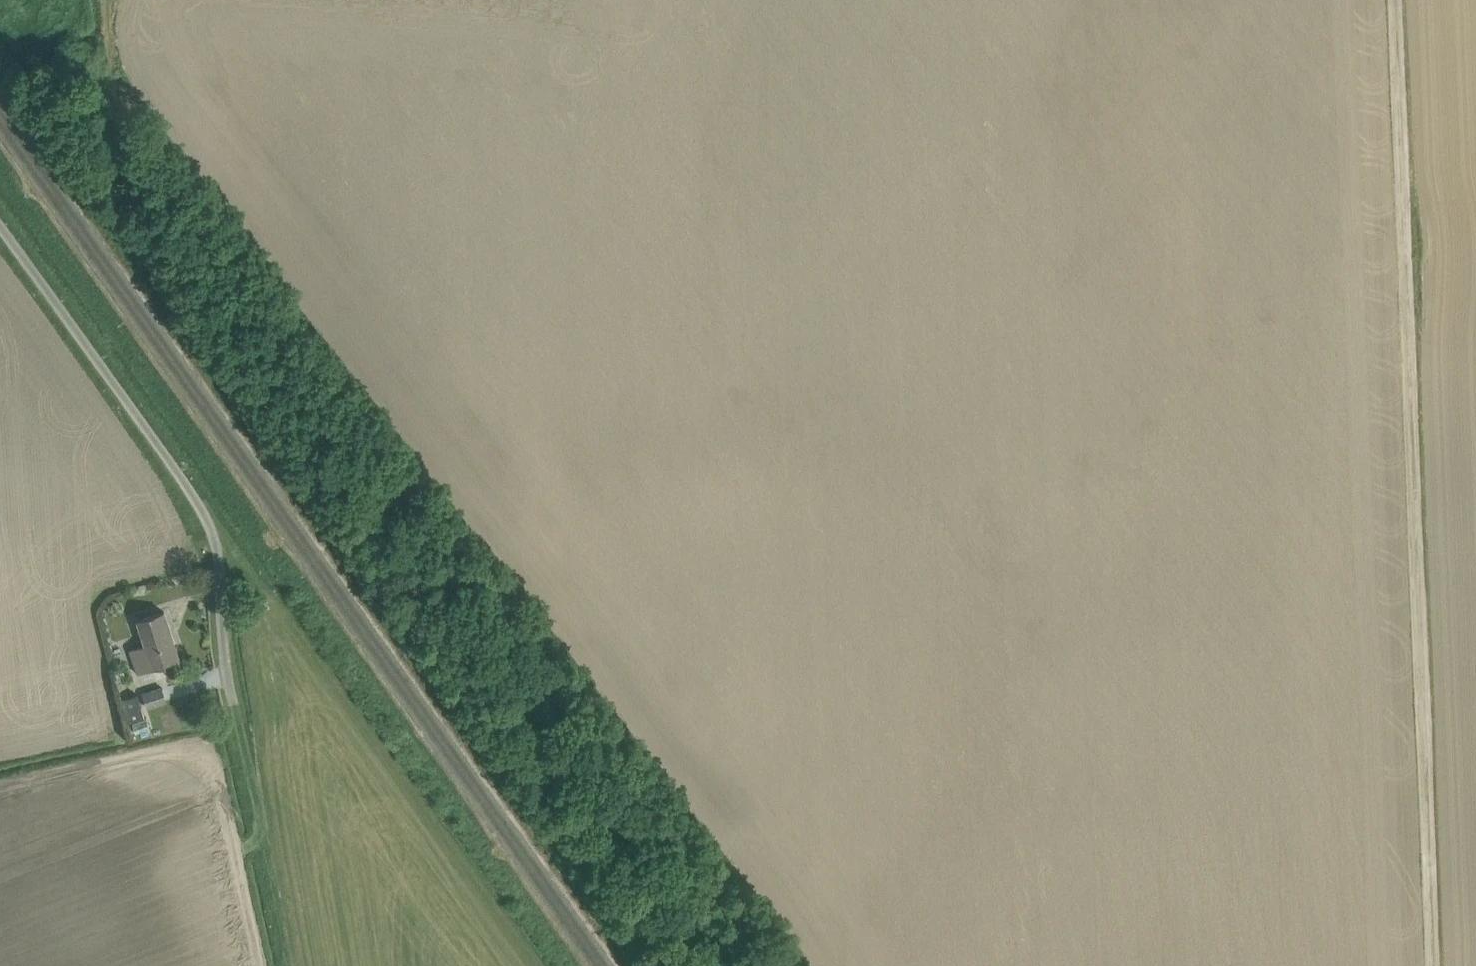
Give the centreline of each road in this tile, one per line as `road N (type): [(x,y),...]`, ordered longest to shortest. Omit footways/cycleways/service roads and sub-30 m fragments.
road 1 (track): [(1433,965),(1390,0)]
road 2 (unclassified): [(228,688),(219,565),(197,501),(0,225)]

